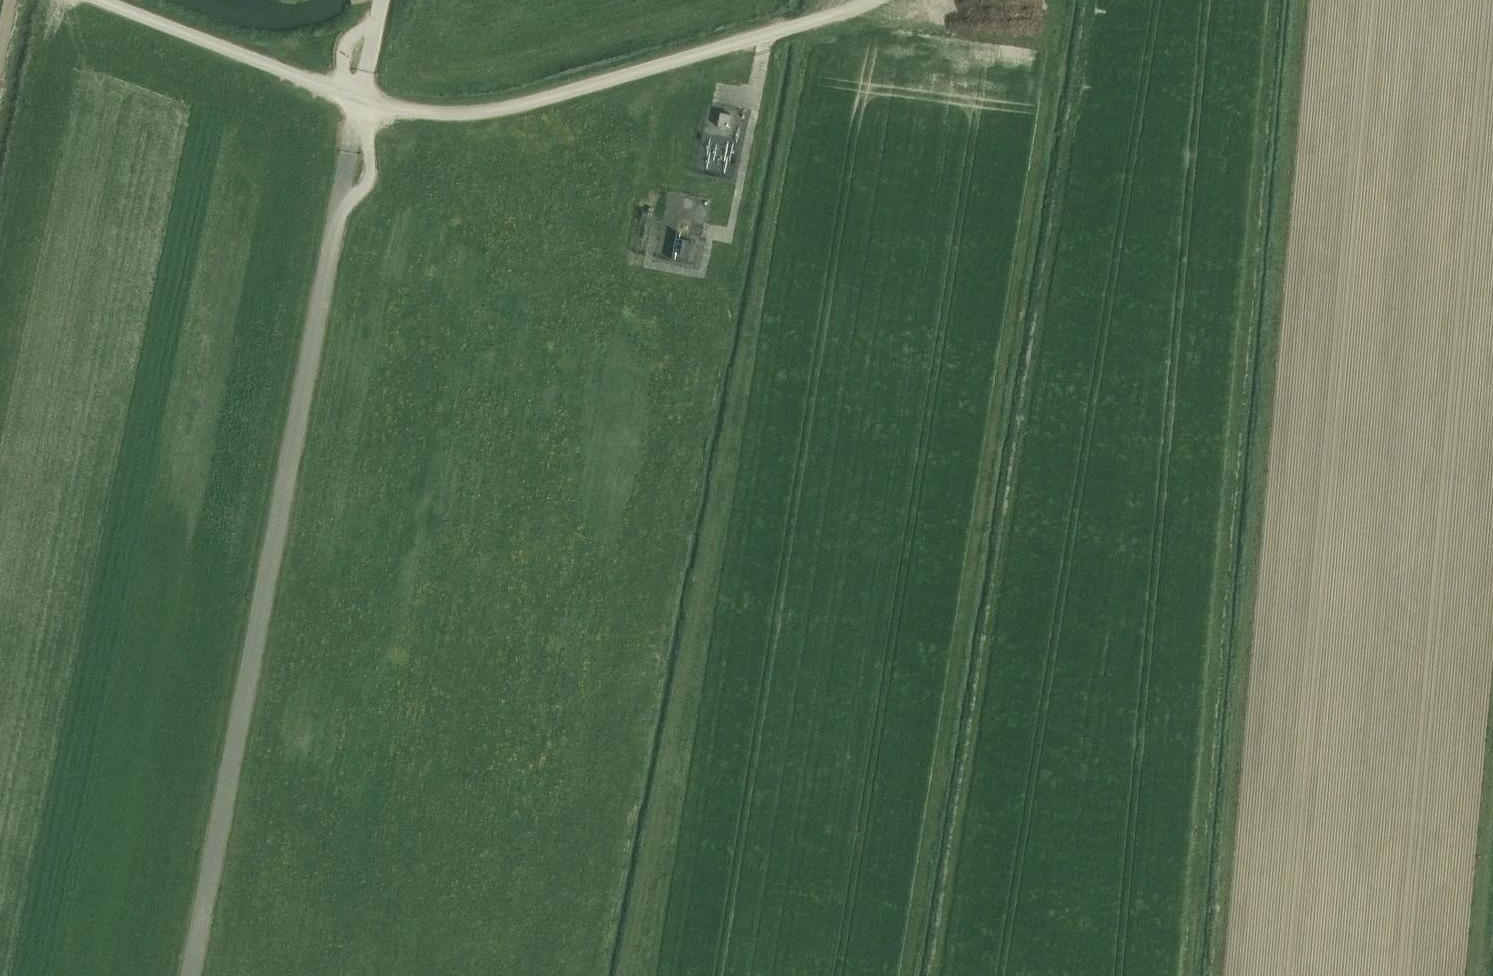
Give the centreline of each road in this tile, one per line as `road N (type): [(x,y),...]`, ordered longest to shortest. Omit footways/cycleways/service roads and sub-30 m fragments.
road 1 (unclassified): [(363,98),(453,114),(497,110),(871,0)]
road 2 (unclassified): [(363,98),(100,0)]

